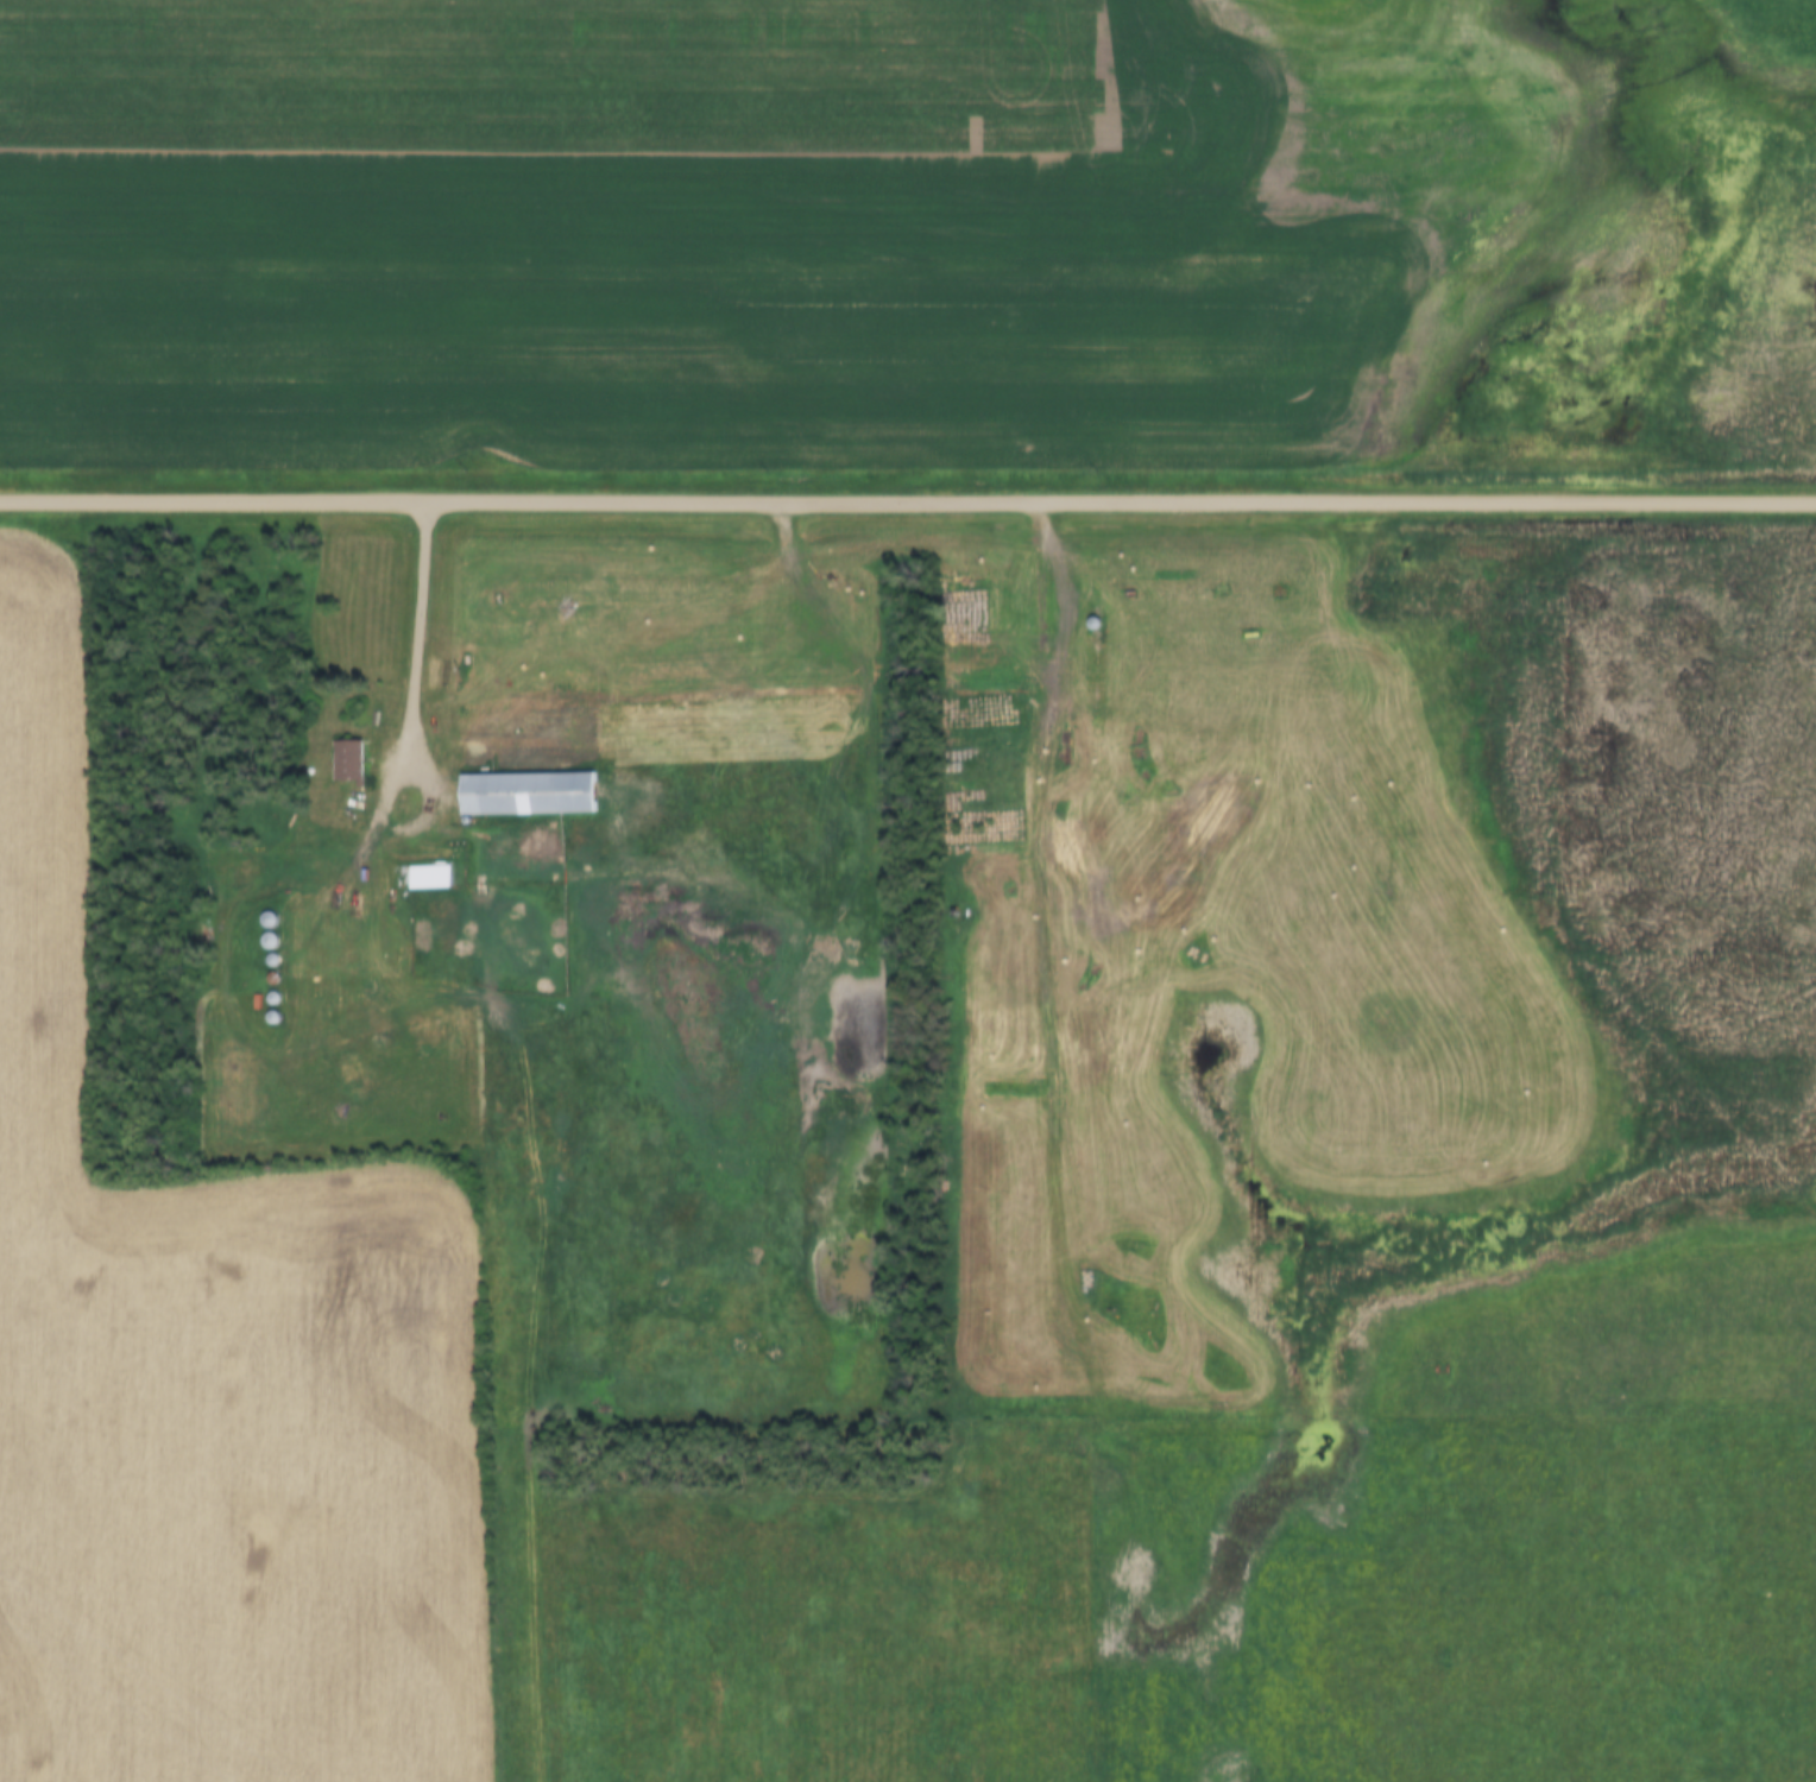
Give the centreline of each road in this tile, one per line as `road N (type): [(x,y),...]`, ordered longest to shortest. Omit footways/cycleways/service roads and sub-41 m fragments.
road 1 (residential): [(1815,503),(0,501)]
road 2 (track): [(1049,499),(1042,604),(1022,690),(1008,826)]

